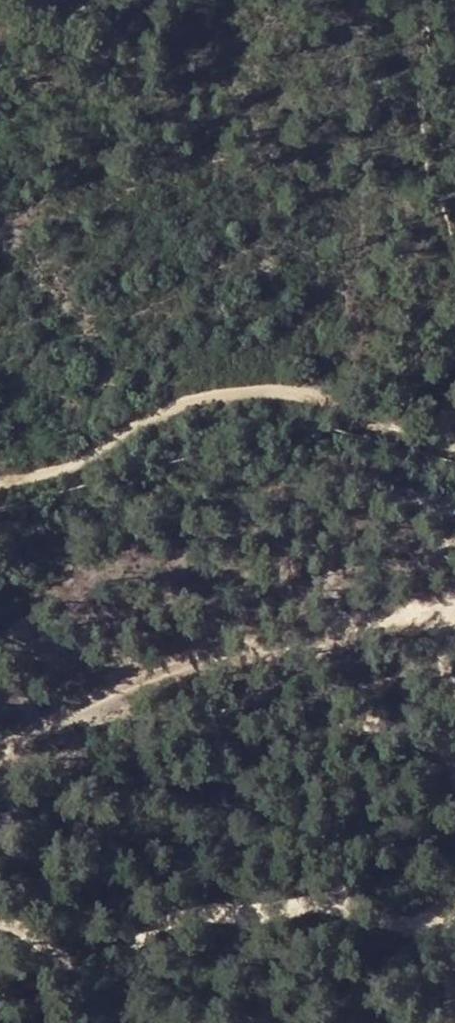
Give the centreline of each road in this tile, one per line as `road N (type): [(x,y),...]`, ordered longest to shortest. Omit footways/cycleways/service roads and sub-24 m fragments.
road 1 (track): [(0,745),(91,702),(272,637),(431,601),(454,589)]
road 2 (track): [(0,481),(162,409),(233,391),(340,402),(454,441)]
road 3 (track): [(454,793),(431,601)]

